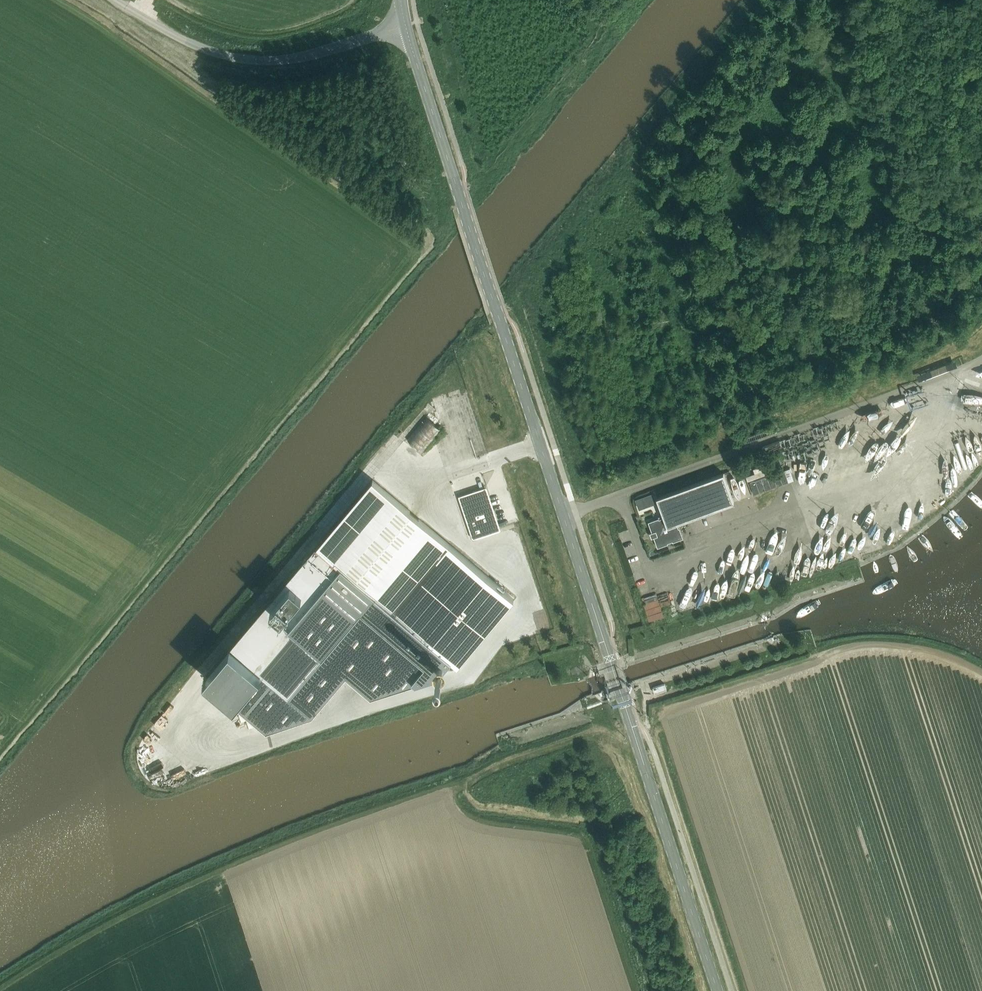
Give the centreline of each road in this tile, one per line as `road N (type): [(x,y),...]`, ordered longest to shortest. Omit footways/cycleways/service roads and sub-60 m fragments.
road 1 (tertiary): [(564,517),(404,26)]
road 2 (tertiary): [(717,990),(564,517)]
road 3 (unclassified): [(564,517),(981,360)]
road 4 (unclassified): [(113,0),(207,51),(238,59),(316,56),(404,26)]

